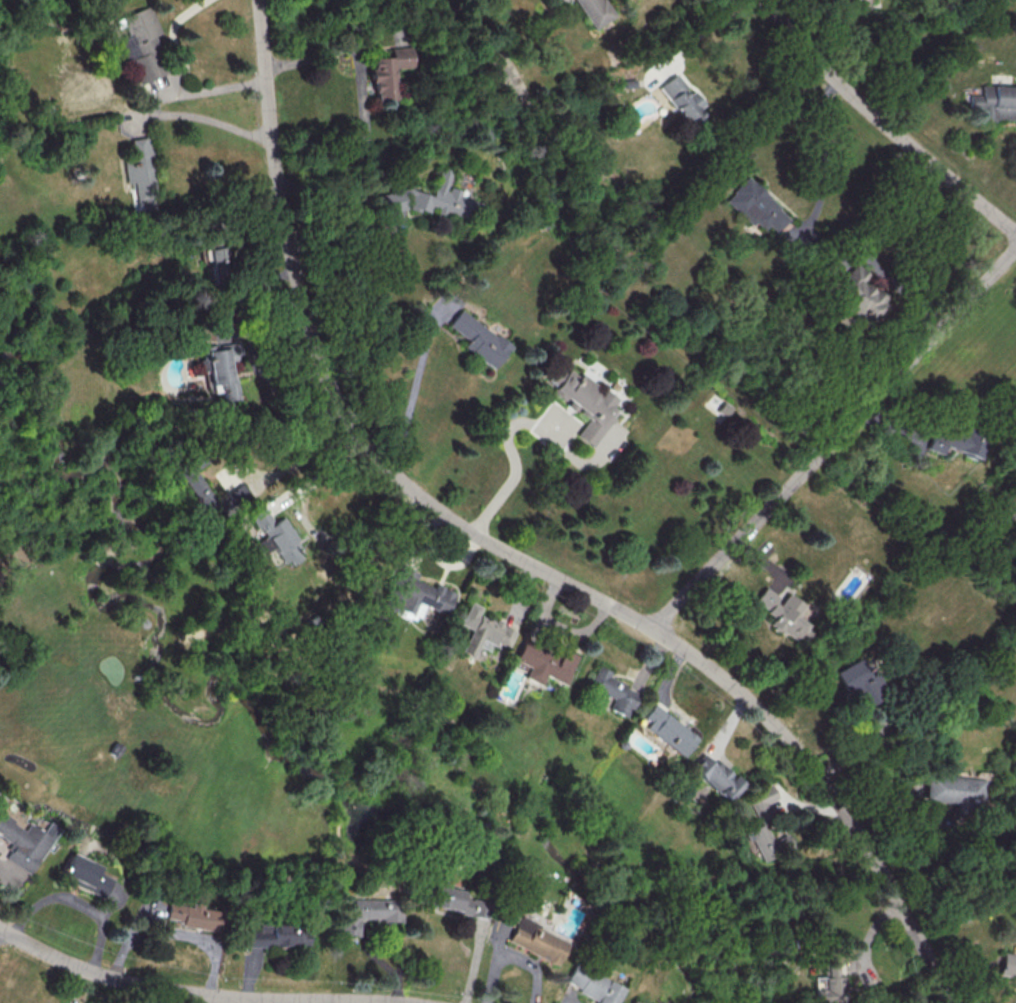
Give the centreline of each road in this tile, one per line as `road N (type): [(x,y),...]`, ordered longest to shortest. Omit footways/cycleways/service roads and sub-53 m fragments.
road 1 (residential): [(947,1002),(852,817),(776,717),(703,657),(457,521),(401,478),(353,420),(313,335),(279,203),(257,0)]
road 2 (residential): [(652,626),(1015,249)]
road 3 (residential): [(407,1002),(153,990),(0,930)]
road 4 (residential): [(1015,232),(842,86),(764,0)]

